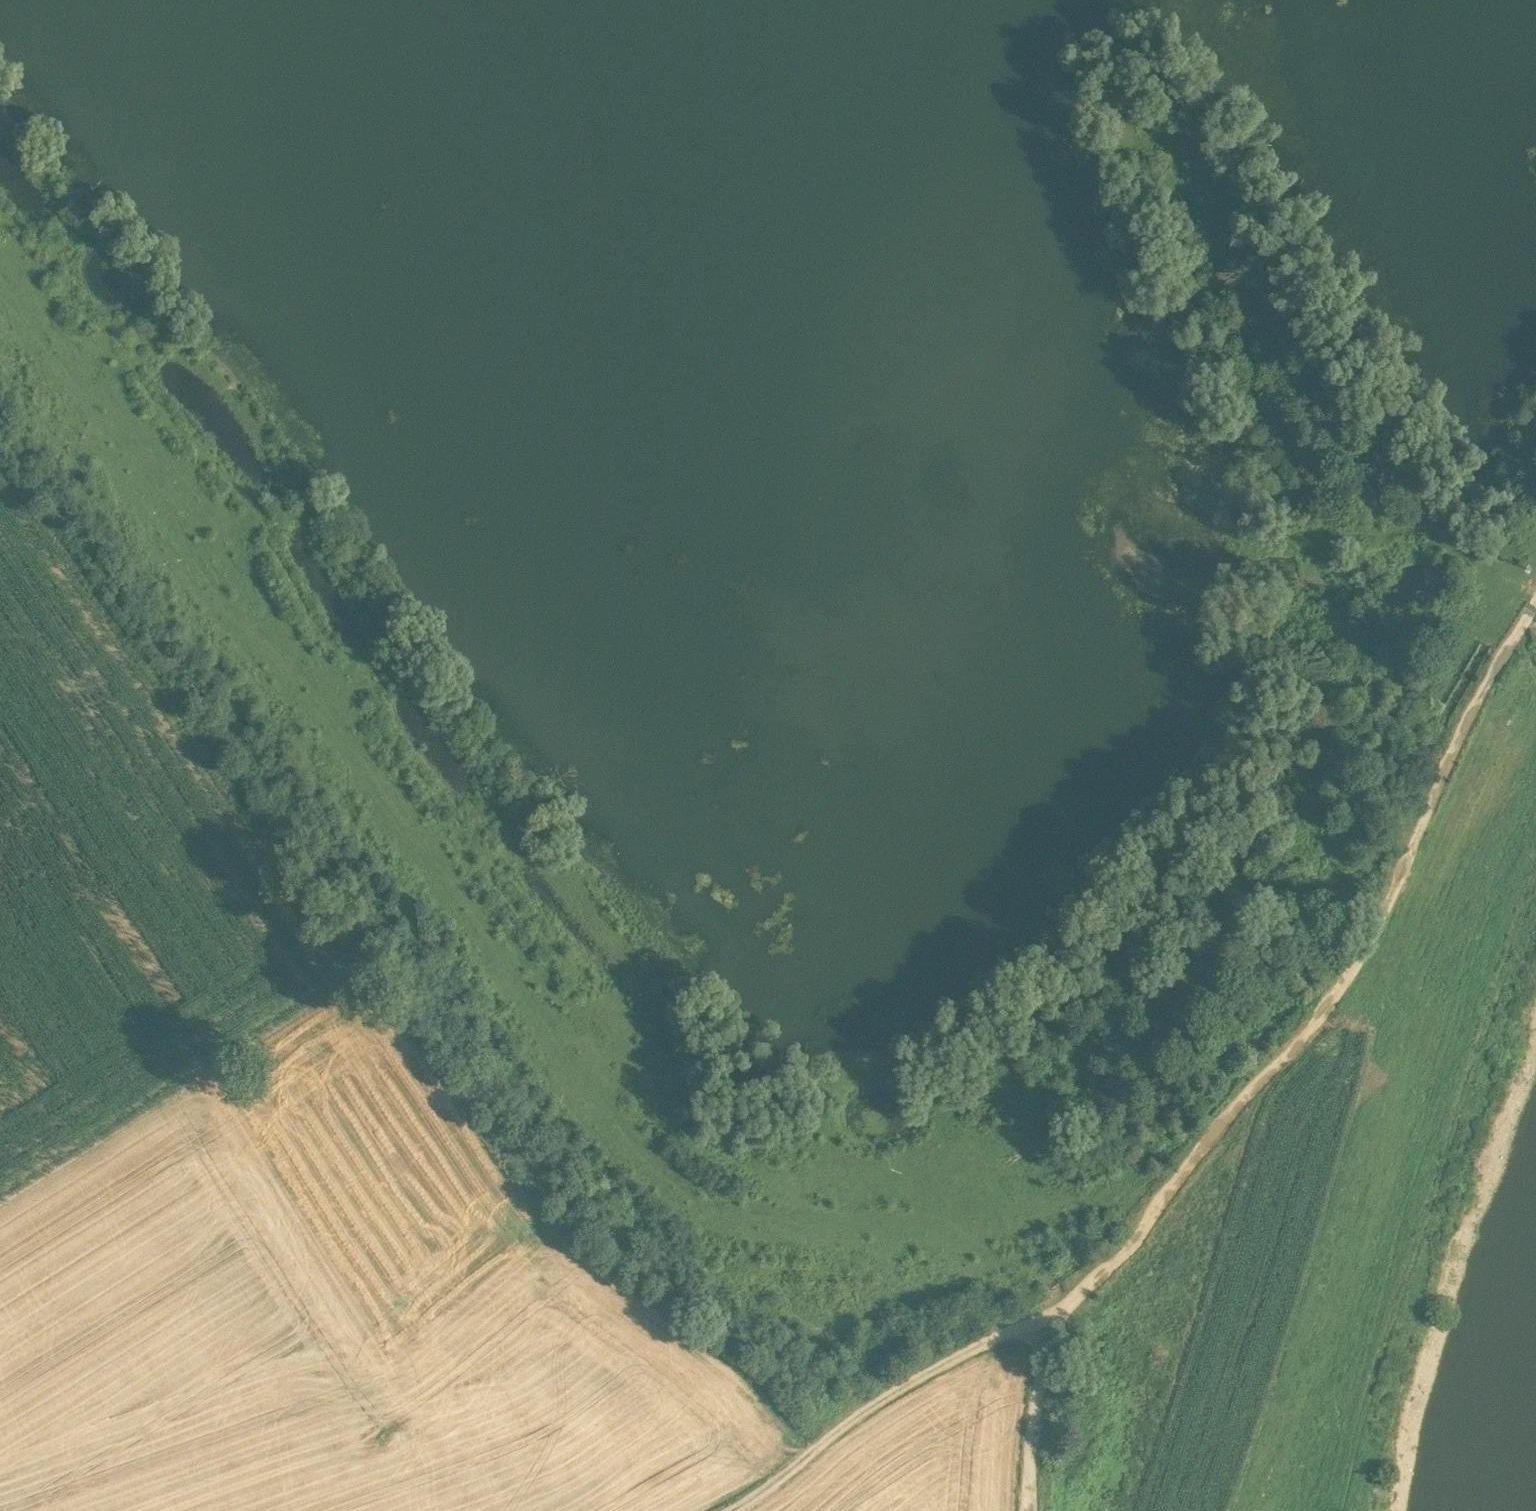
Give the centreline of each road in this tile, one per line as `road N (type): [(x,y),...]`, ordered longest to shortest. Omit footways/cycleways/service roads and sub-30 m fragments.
road 1 (track): [(1054,1312),(1096,1282),(1137,1235),(1371,942),(1465,724),(1535,603)]
road 2 (track): [(729,1510),(770,1489),(868,1410),(1054,1312)]
road 3 (track): [(1028,1510),(1054,1312)]

